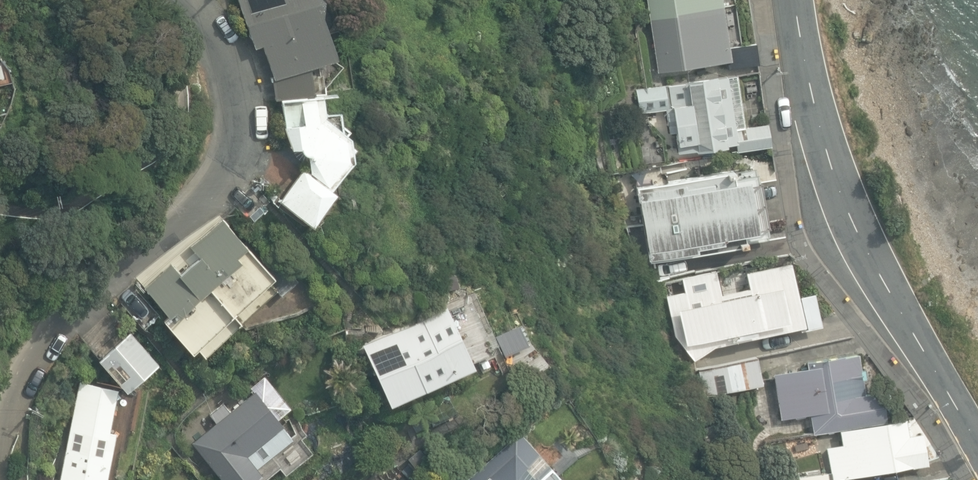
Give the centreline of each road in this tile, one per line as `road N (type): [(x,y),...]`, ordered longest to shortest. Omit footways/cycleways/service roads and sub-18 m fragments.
road 1 (residential): [(180,0),(232,83),(237,130),(230,157),(35,362),(0,461)]
road 2 (tertiary): [(793,0),(799,52),(844,197),(887,289),(977,445)]

